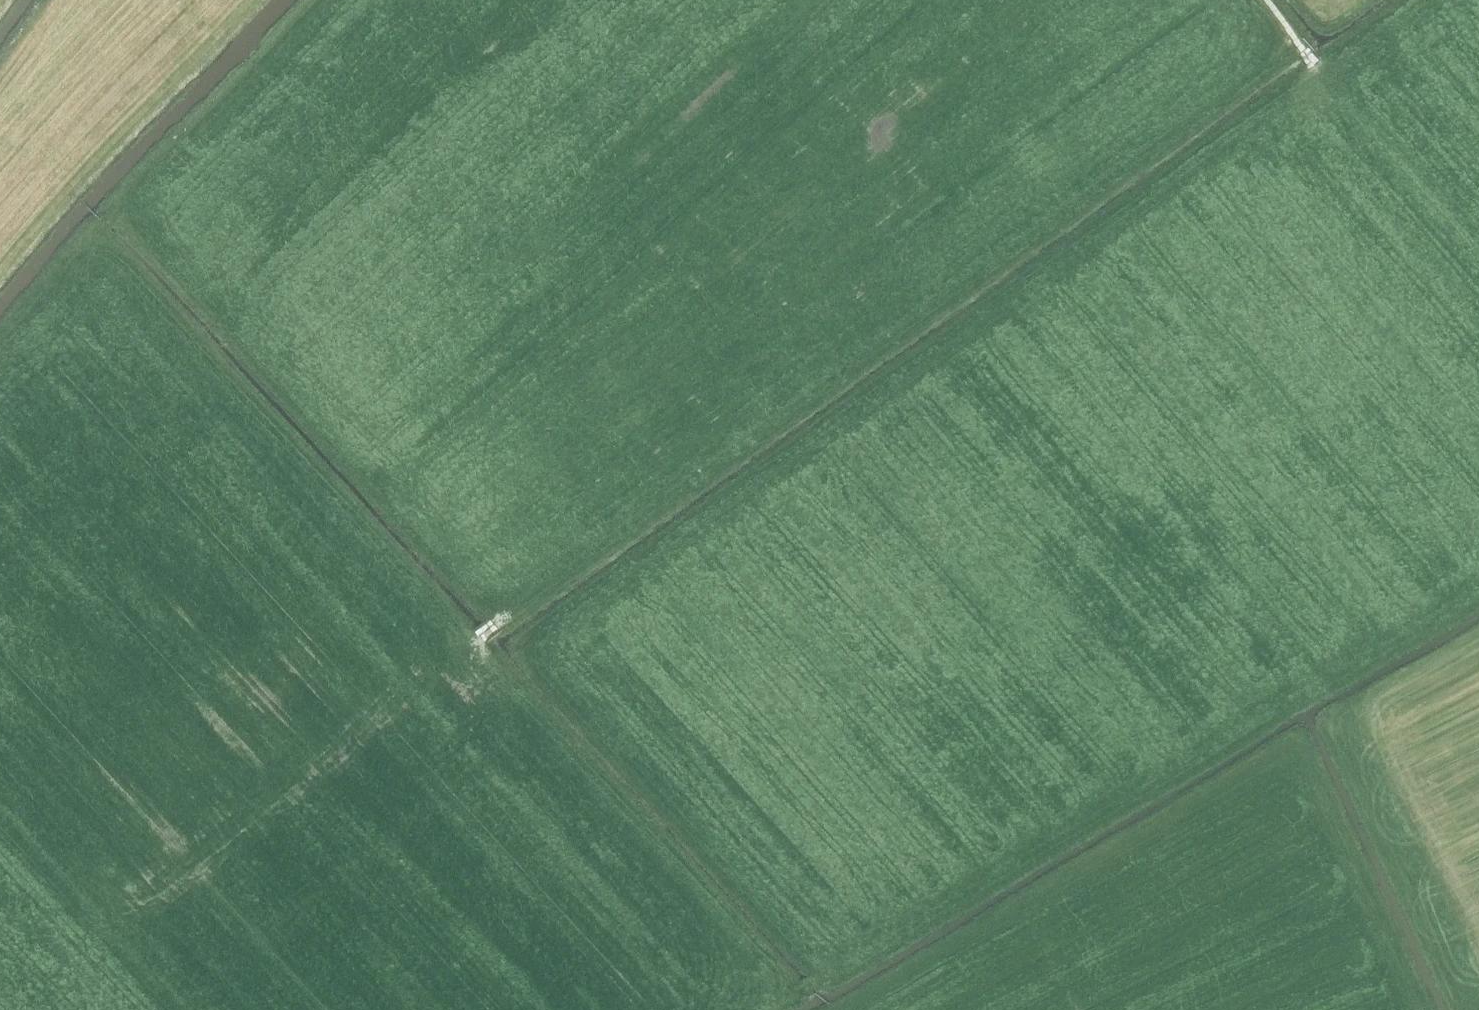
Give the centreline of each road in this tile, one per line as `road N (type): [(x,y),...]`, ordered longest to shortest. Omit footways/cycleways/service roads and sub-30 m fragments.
road 1 (track): [(1300,47),(475,639)]

